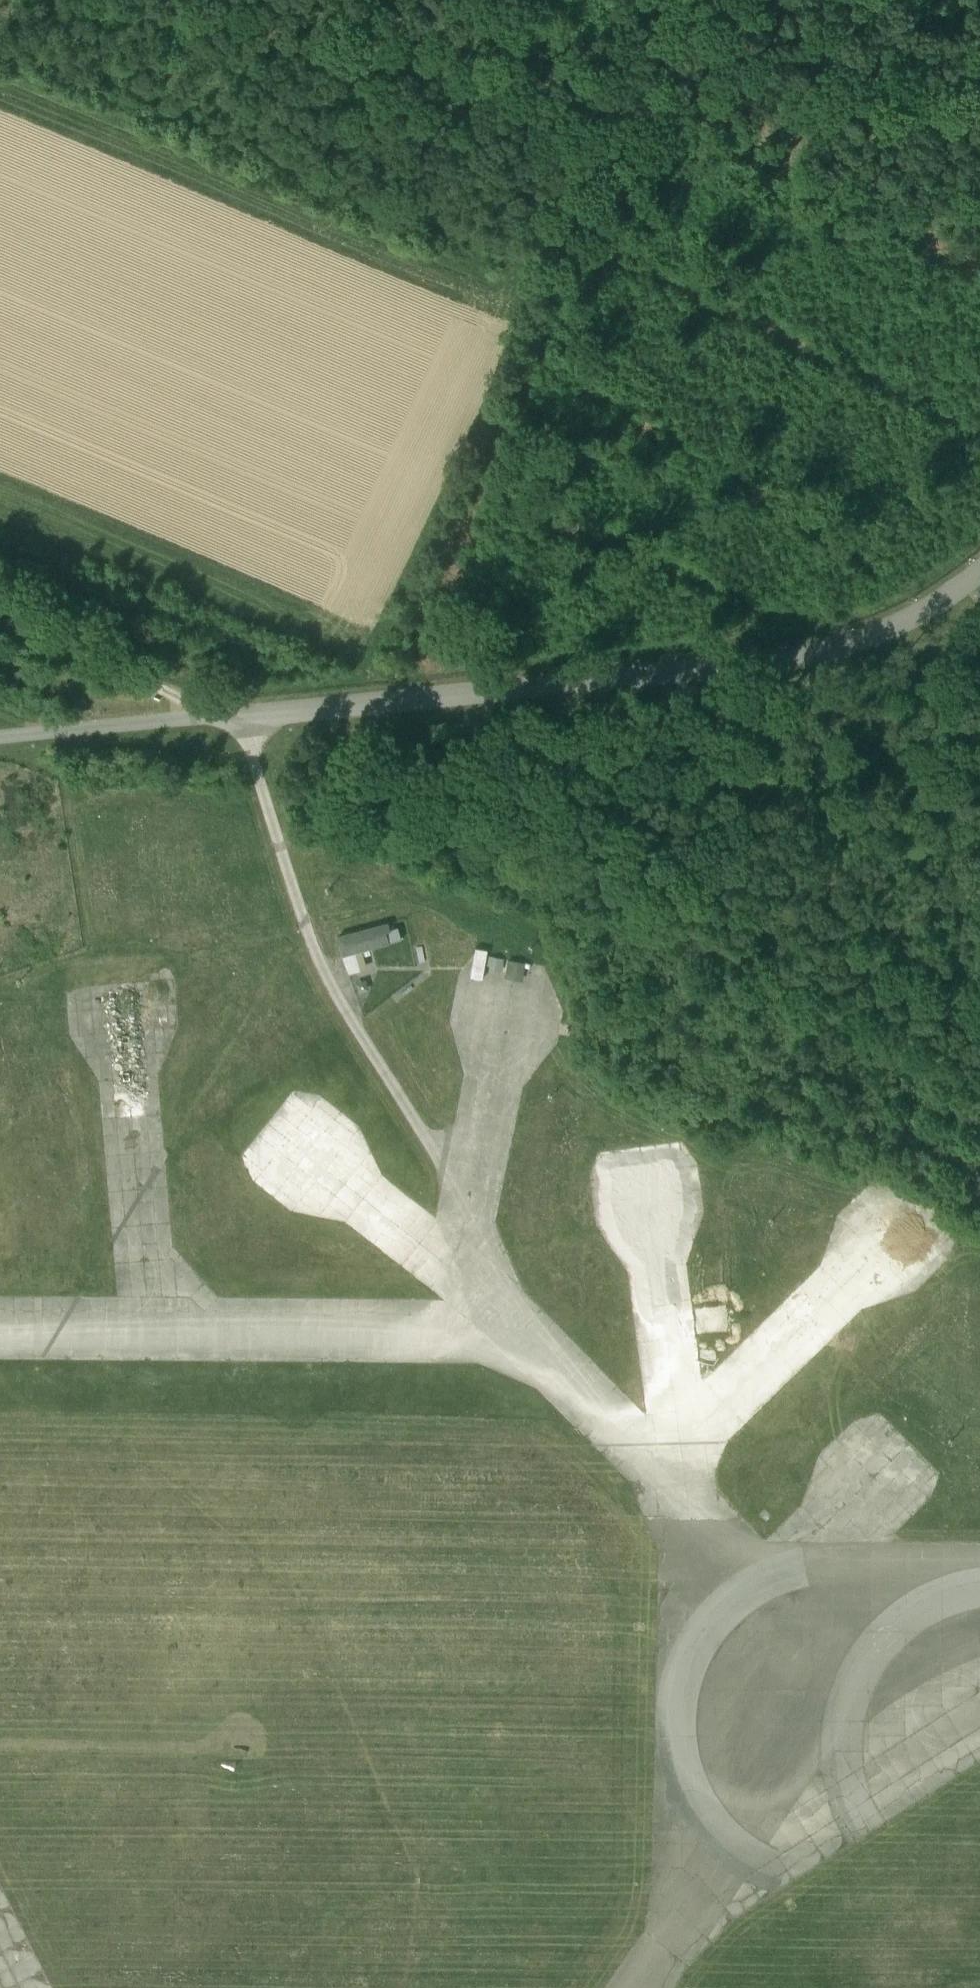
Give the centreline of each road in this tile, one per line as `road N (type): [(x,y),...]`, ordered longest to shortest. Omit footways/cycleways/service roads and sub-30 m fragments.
road 1 (track): [(667,0),(391,666),(278,678),(0,565)]

